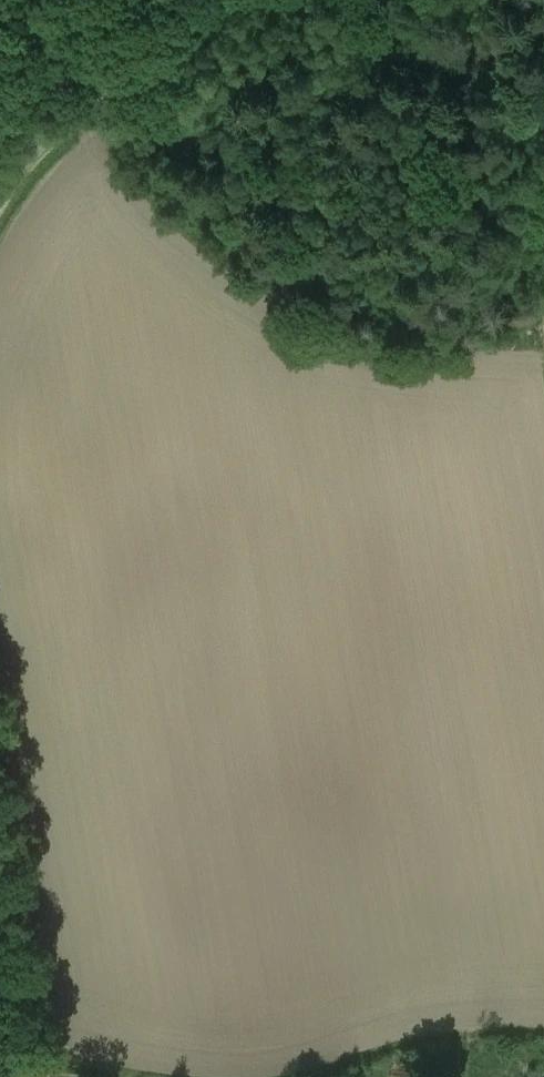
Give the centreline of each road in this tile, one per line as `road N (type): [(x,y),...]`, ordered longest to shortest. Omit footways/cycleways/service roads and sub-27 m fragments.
road 1 (unclassified): [(0,167),(60,104),(181,0)]

